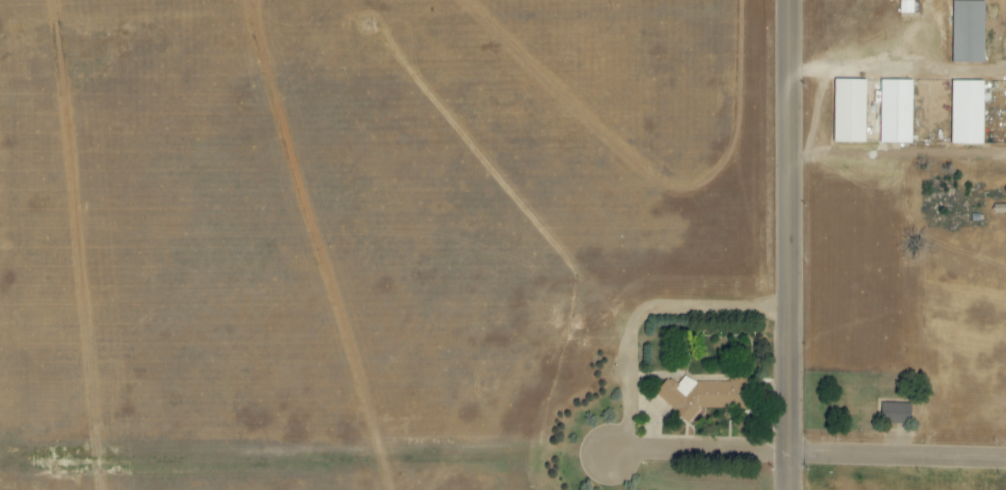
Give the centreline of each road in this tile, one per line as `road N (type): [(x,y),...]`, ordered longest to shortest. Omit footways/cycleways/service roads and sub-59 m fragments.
road 1 (tertiary): [(787,489),(785,0)]
road 2 (residential): [(1005,459),(638,451),(603,459)]

